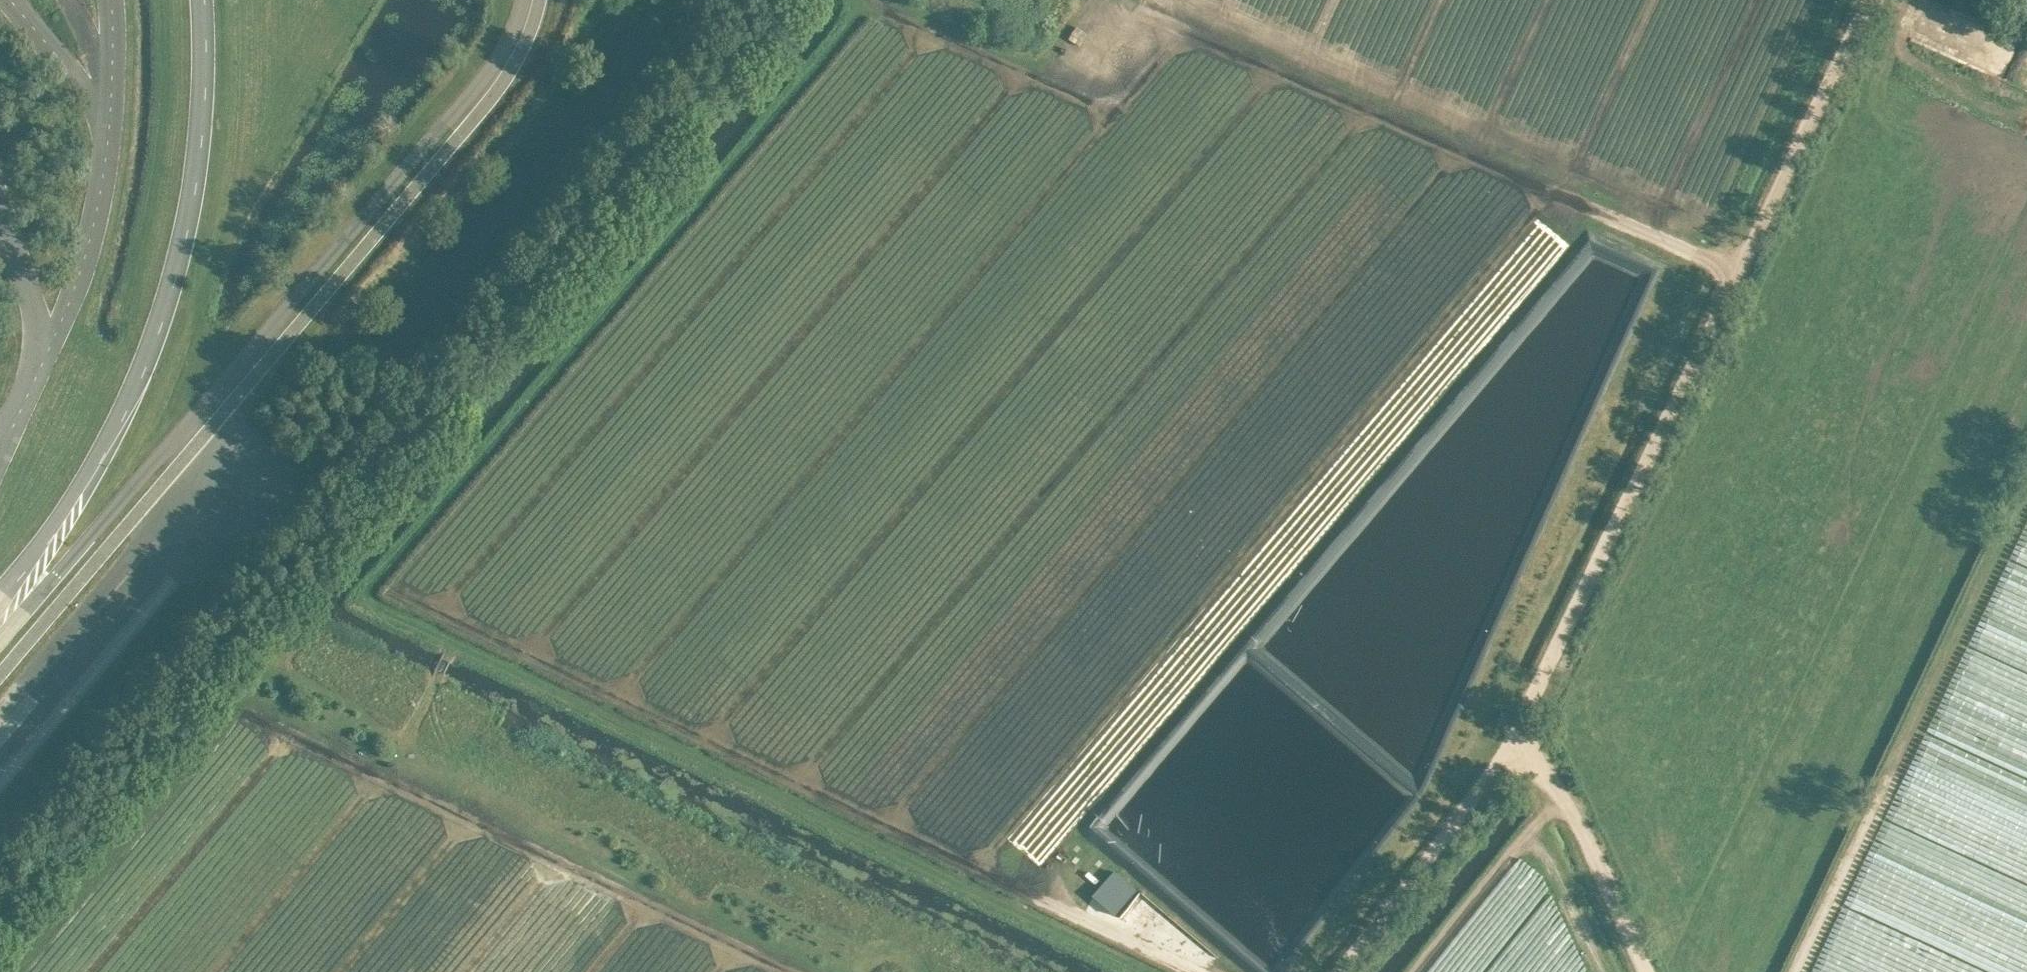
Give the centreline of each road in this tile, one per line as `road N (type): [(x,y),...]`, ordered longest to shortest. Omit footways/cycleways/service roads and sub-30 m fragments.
road 1 (track): [(860,0),(382,558),(376,584),(440,635),(1144,971)]
road 2 (track): [(1523,730),(1867,0)]
road 3 (track): [(1336,971),(1523,730)]
road 4 (track): [(1643,971),(1523,730)]

